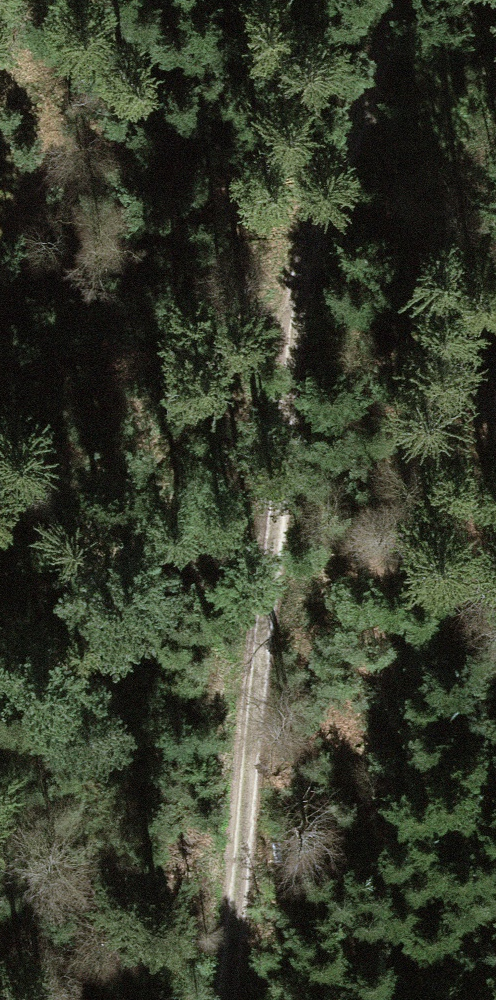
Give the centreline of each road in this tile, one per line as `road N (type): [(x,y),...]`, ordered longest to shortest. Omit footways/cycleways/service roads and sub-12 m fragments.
road 1 (track): [(224,999),(297,280),(350,103),(394,0)]
road 2 (track): [(297,280),(0,636)]

